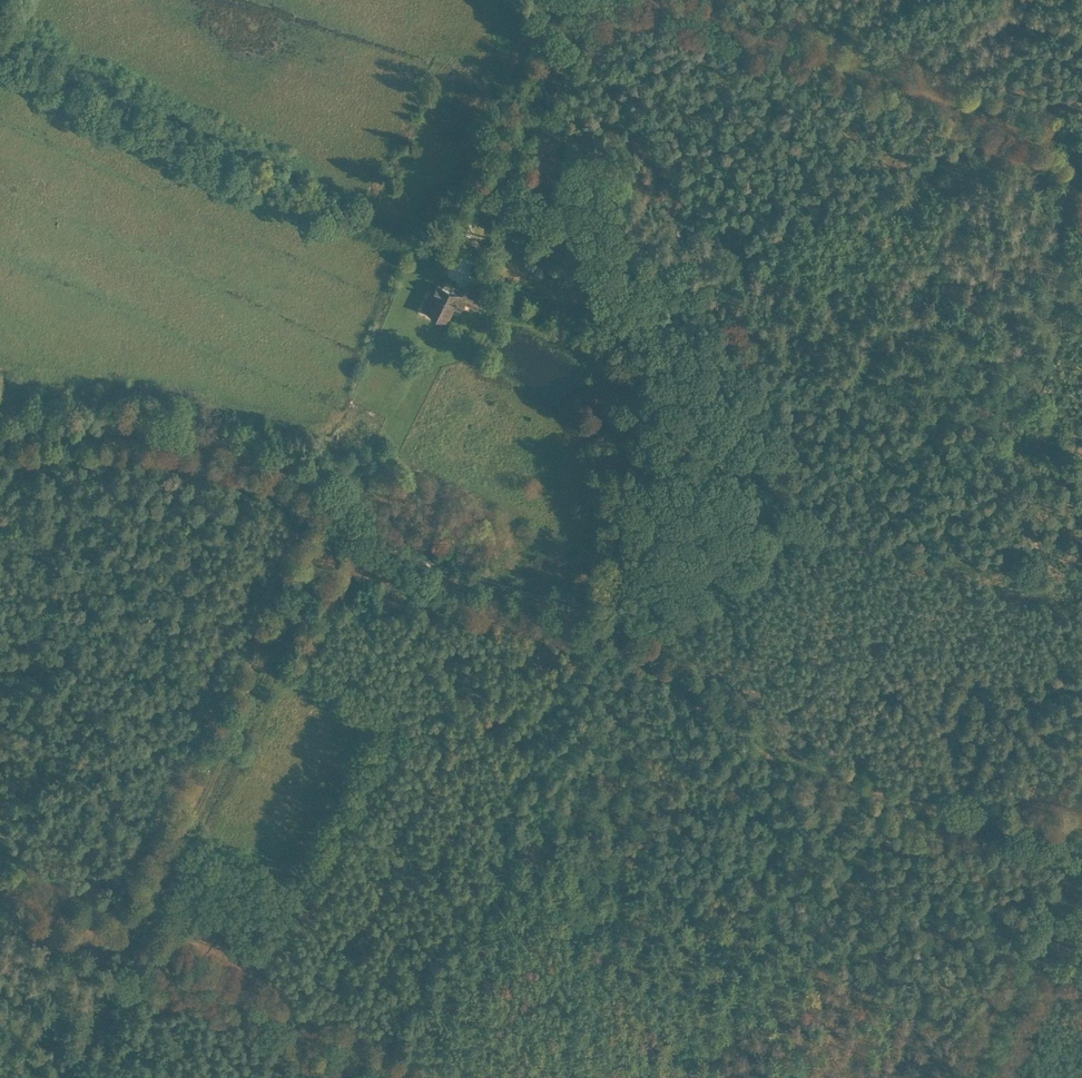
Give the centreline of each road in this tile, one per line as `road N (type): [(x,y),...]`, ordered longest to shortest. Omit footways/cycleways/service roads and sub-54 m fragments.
road 1 (track): [(1081,832),(958,815),(827,777),(596,623),(453,581),(347,507)]
road 2 (track): [(596,623),(671,600),(738,534),(755,501),(761,392),(748,351),(695,282),(486,193)]
road 3 (track): [(347,507),(131,939)]
road 4 (track): [(347,507),(293,468),(207,438),(0,415)]
road 5 (track): [(581,0),(460,248)]
road 6 (track): [(131,939),(380,1055)]
road 7 (track): [(1081,863),(976,1077)]
road 8 (track): [(131,939),(61,1077)]
road 9 (track): [(131,939),(0,873)]

